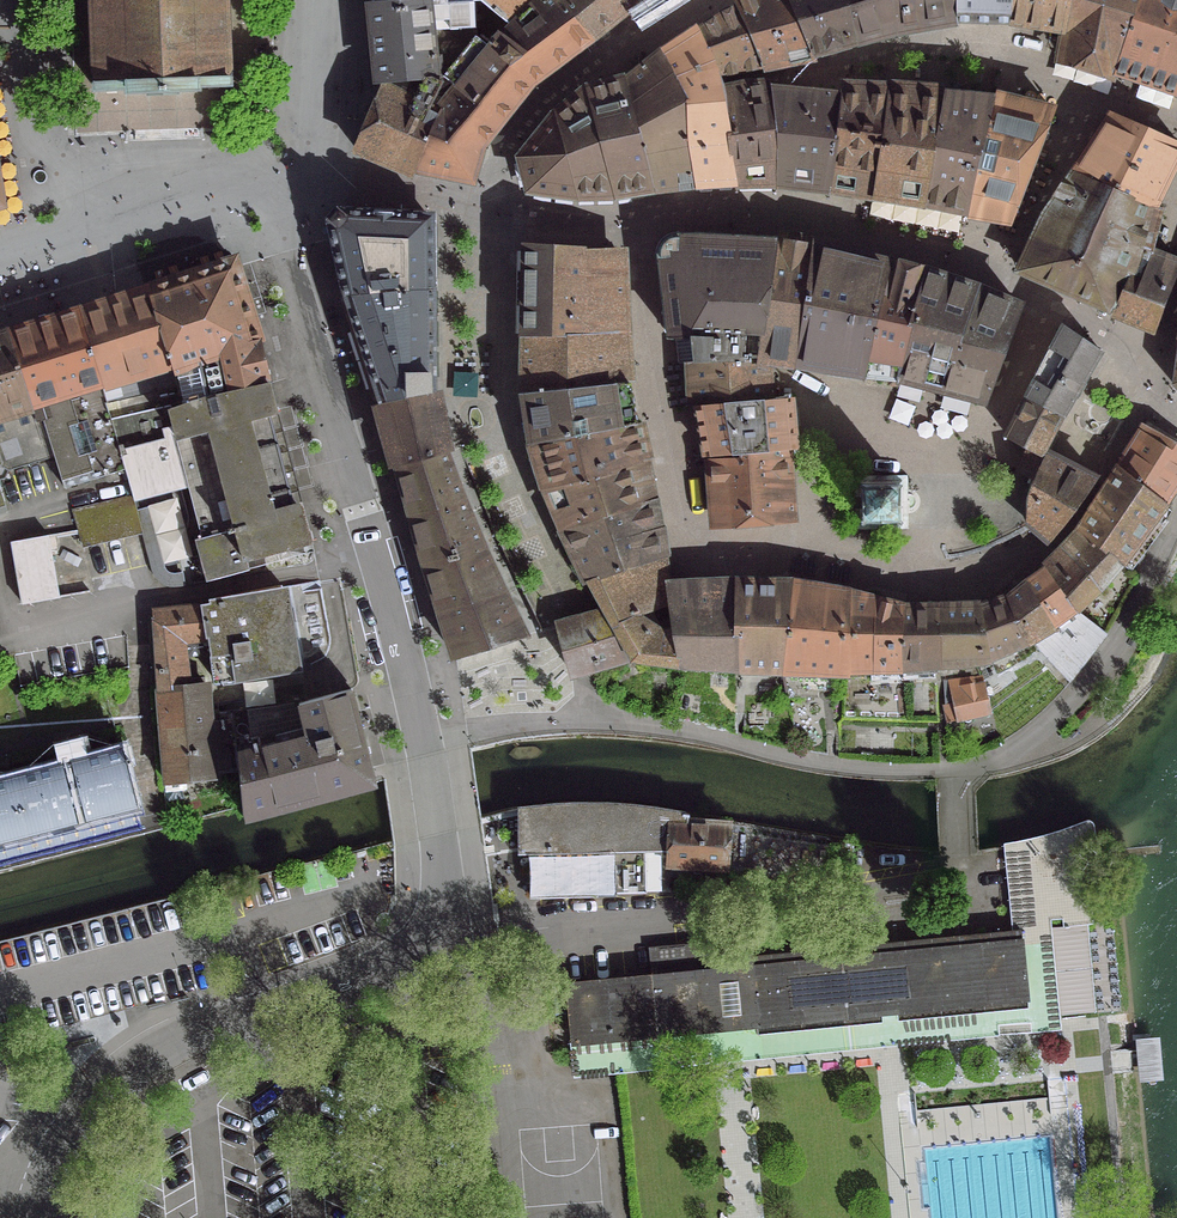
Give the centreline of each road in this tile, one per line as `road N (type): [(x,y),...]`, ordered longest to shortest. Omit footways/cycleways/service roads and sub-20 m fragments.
road 1 (residential): [(435,921),(514,937),(583,930),(958,876),(959,852)]
road 2 (residential): [(35,1217),(82,1114),(129,1073),(174,1040),(387,964),(435,921)]
road 3 (residential): [(1176,115),(1023,69),(947,59),(800,73)]
road 4 (residential): [(1176,531),(1111,656),(1055,724),(1027,750),(954,769)]
road 5 (residential): [(954,769),(836,765),(617,719)]
road 6 (residential): [(424,733),(357,502)]
road 7 (residential): [(617,719),(555,711),(424,733)]
road 8 (residential): [(435,921),(443,870),(424,733)]

